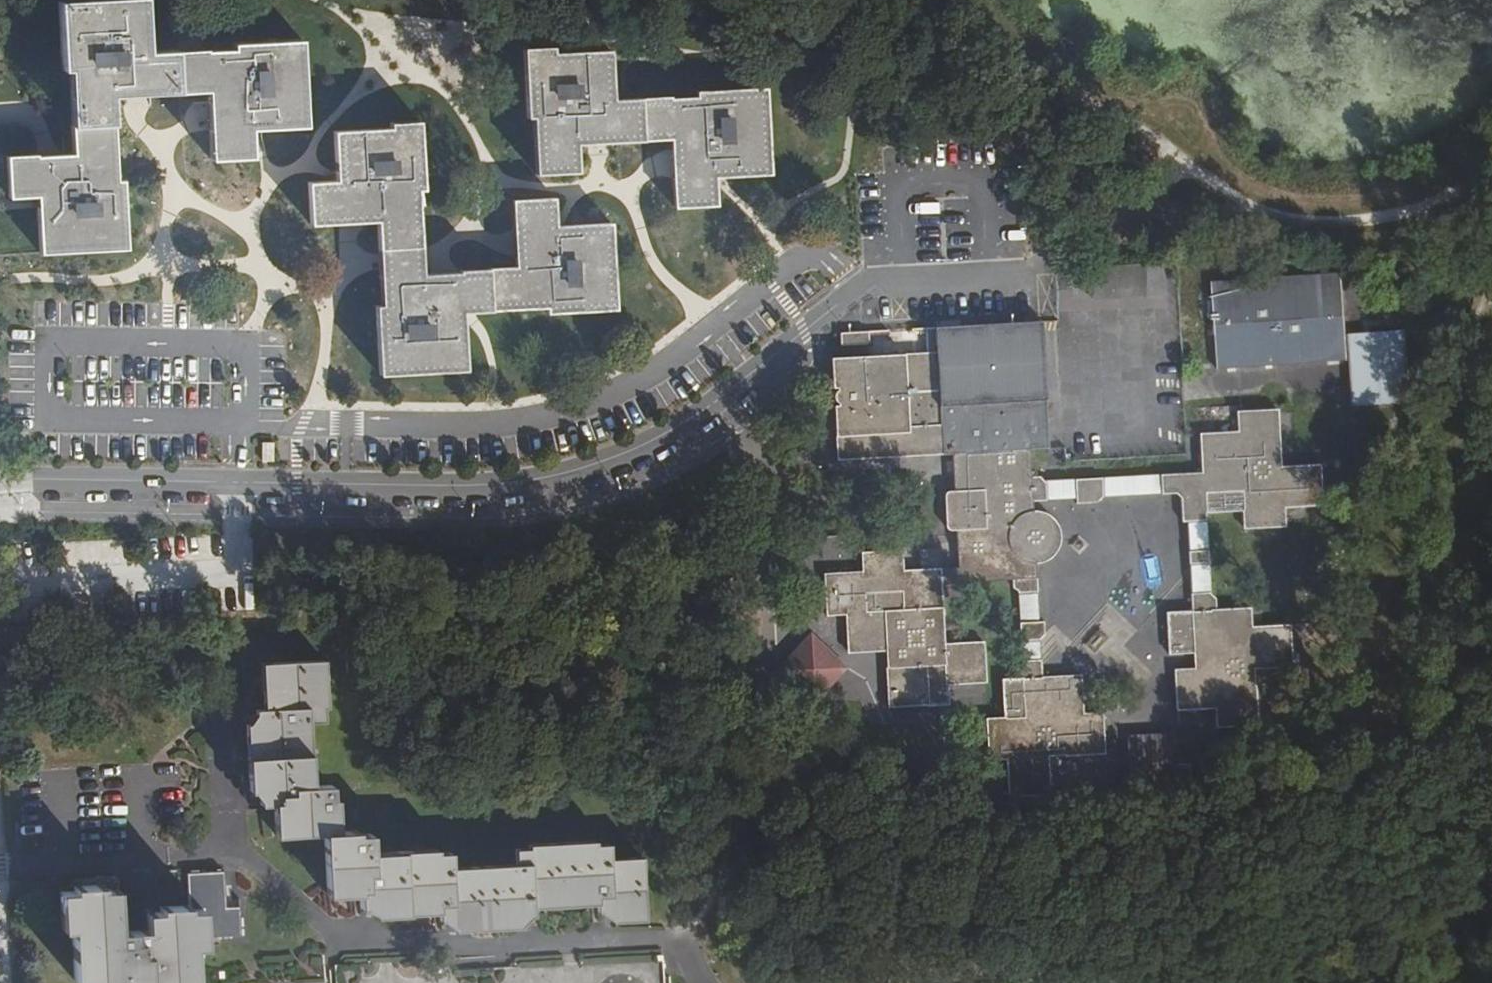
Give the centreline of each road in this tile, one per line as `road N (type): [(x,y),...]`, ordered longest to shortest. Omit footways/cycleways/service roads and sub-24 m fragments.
road 1 (residential): [(0,481),(474,487),(543,479),(610,460),(685,423),(878,282),(1029,276)]
road 2 (residential): [(0,865),(133,860)]

